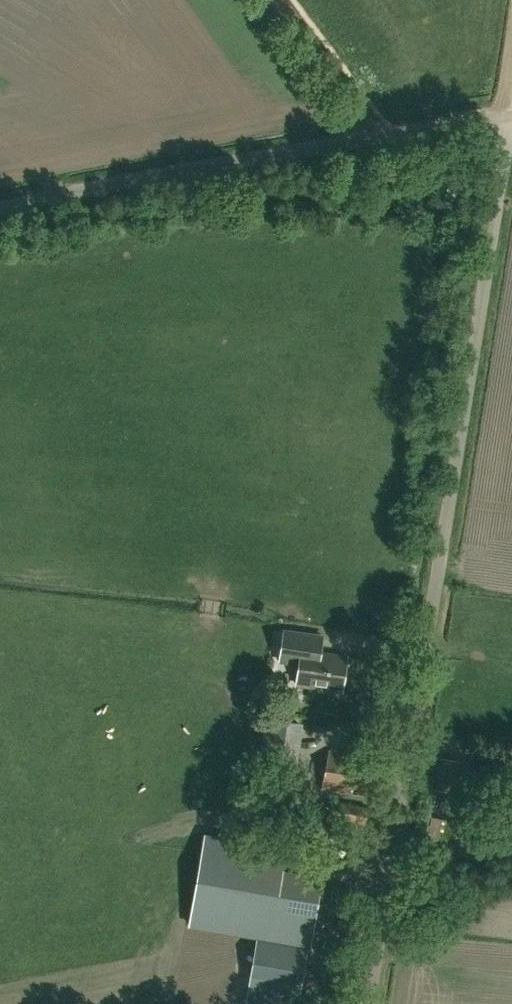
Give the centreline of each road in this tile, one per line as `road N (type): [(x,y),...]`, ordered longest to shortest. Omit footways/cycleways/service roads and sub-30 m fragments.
road 1 (unclassified): [(354,1003),(446,527),(507,115)]
road 2 (unclassified): [(0,209),(507,115)]
road 3 (track): [(377,136),(277,0)]

